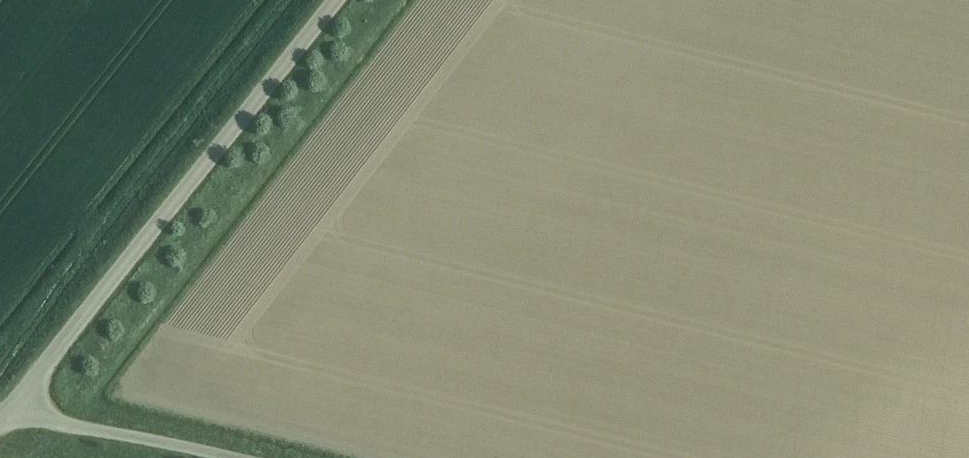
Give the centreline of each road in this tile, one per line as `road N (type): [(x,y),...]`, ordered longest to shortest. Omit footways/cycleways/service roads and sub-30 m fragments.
road 1 (unclassified): [(22,403),(73,327),(347,0)]
road 2 (unclassified): [(219,457),(47,420),(22,403)]

